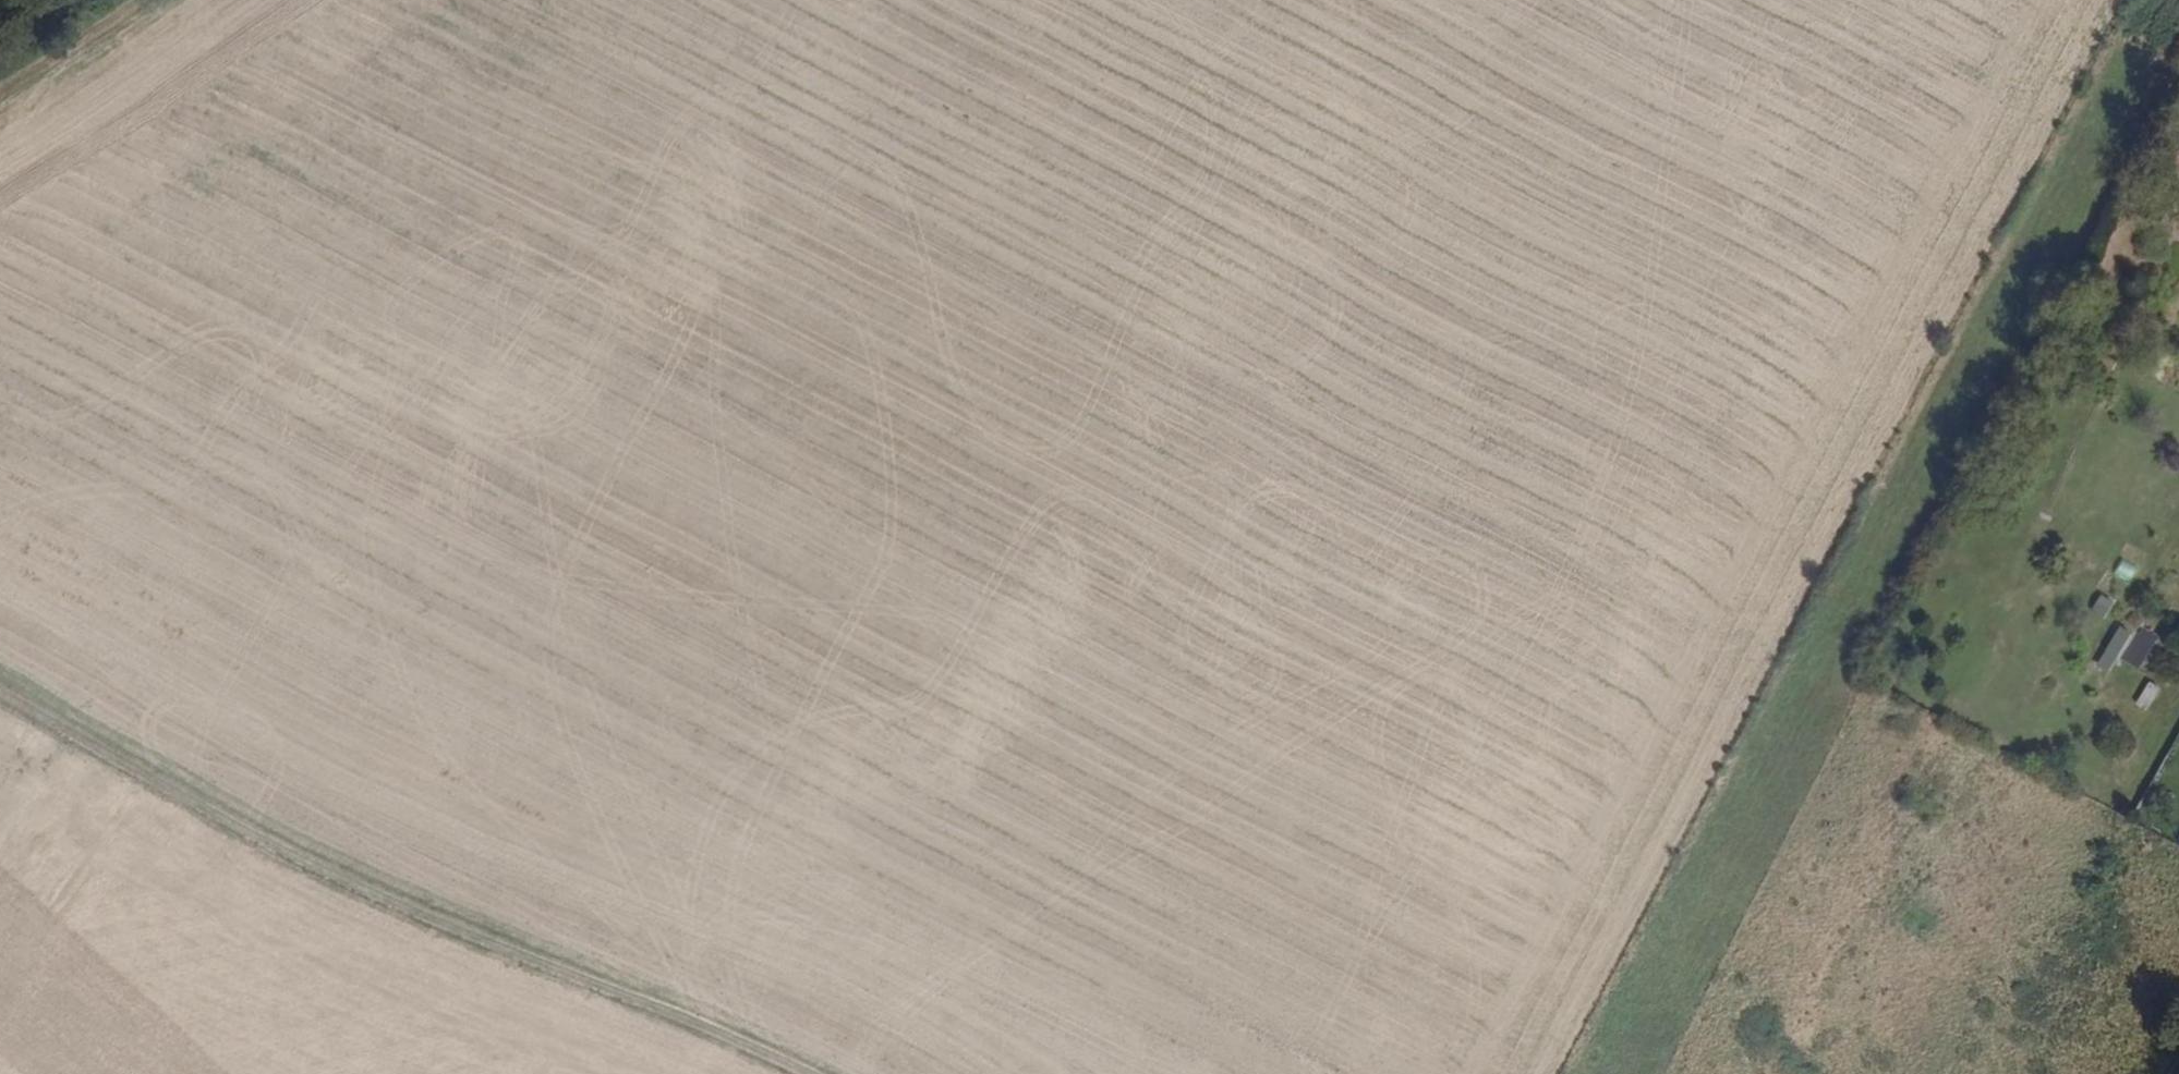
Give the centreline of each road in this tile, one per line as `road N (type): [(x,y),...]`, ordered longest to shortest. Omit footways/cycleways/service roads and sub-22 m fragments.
road 1 (track): [(0,693),(326,870),(808,1073)]
road 2 (track): [(0,85),(137,0)]

